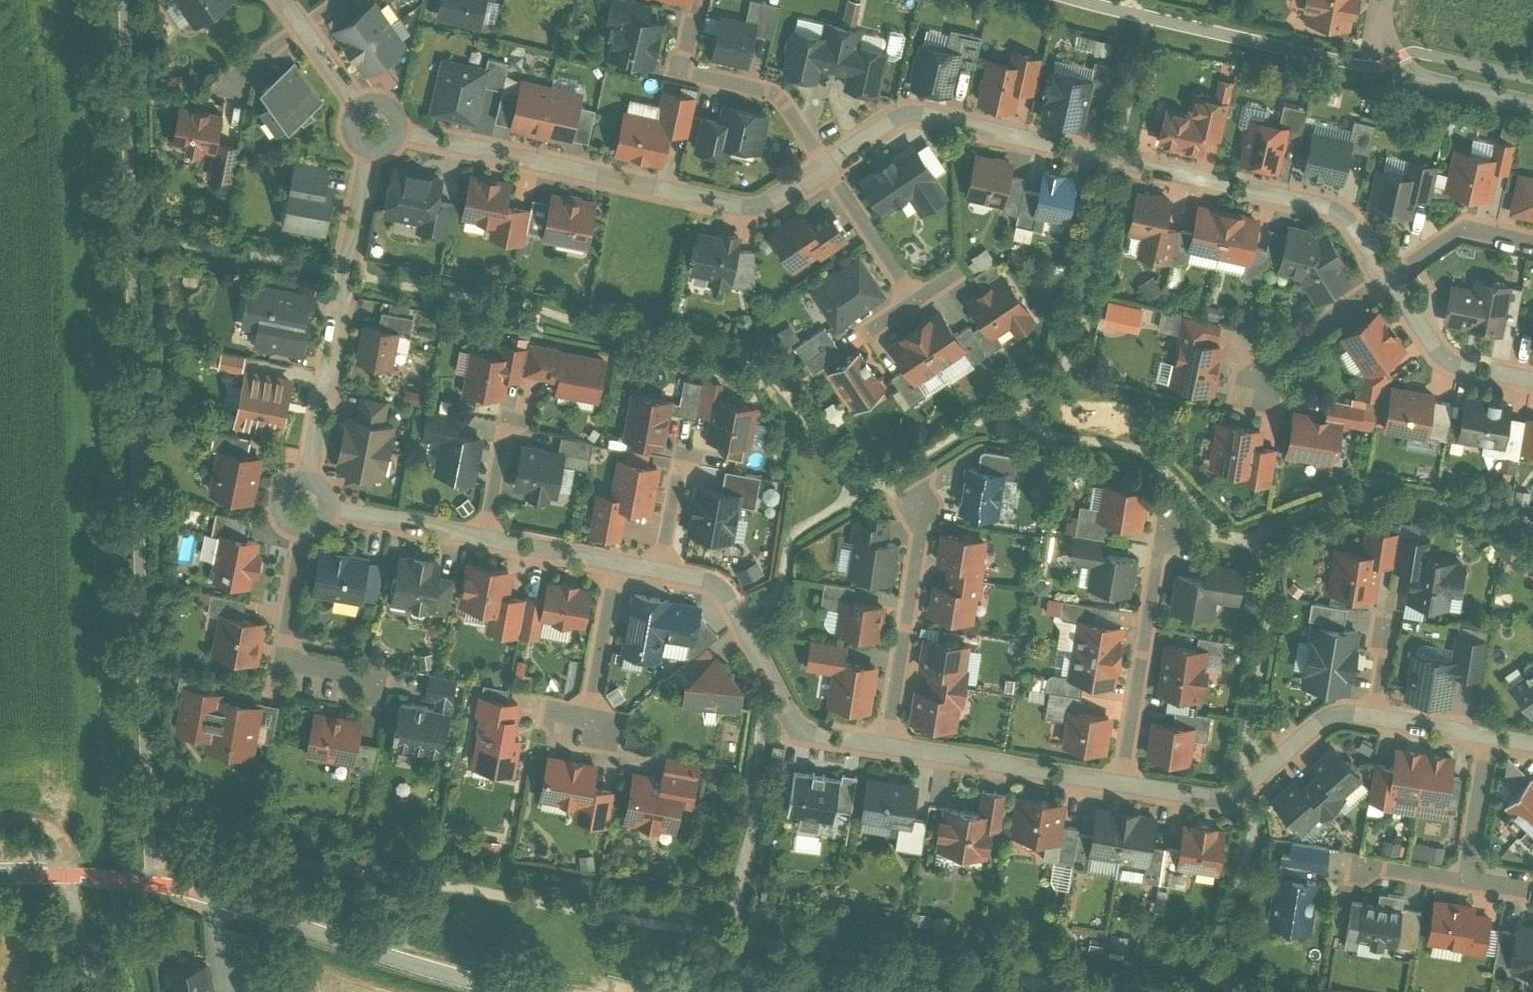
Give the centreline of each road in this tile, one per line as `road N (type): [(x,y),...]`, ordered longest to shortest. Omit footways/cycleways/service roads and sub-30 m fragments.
road 1 (residential): [(1379,282),(1322,209),(909,108),(826,165)]
road 2 (unclassified): [(0,882),(149,888),(494,991)]
road 3 (residential): [(826,165),(766,204),(744,206),(375,130)]
road 4 (residential): [(375,130),(303,507)]
road 5 (residential): [(660,571),(715,588),(746,622),(803,731),(886,749)]
road 6 (residential): [(1120,786),(1159,531),(1178,515)]
road 7 (residential): [(1120,786),(1240,796),(1336,716),(1371,721)]
road 8 (residential): [(886,749),(922,524),(901,491)]
road 9 (residential): [(303,507),(273,661),(378,683)]
road 10 (residential): [(1486,737),(1464,884),(1351,867)]
road 11 (residential): [(886,749),(1120,786)]
road 12 (residential): [(1383,0),(1372,51),(1379,73),(1532,108)]
road 13 (residential): [(618,565),(591,724),(540,714)]
road 14 (residential): [(1532,381),(1443,363),(1379,282)]
road 15 (residential): [(303,507),(486,539)]
road 16 (residential): [(687,69),(779,95),(826,165)]
road 17 (residential): [(1532,241),(1465,224),(1379,282)]
road 18 (residential): [(826,165),(916,297)]
road 19 (residential): [(1248,371),(1379,282)]
road 20 (residential): [(486,539),(618,565)]
road 21 (residential): [(486,539),(507,414)]
road 22 (residential): [(375,130),(306,27)]
road 23 (residential): [(660,571),(681,449)]

